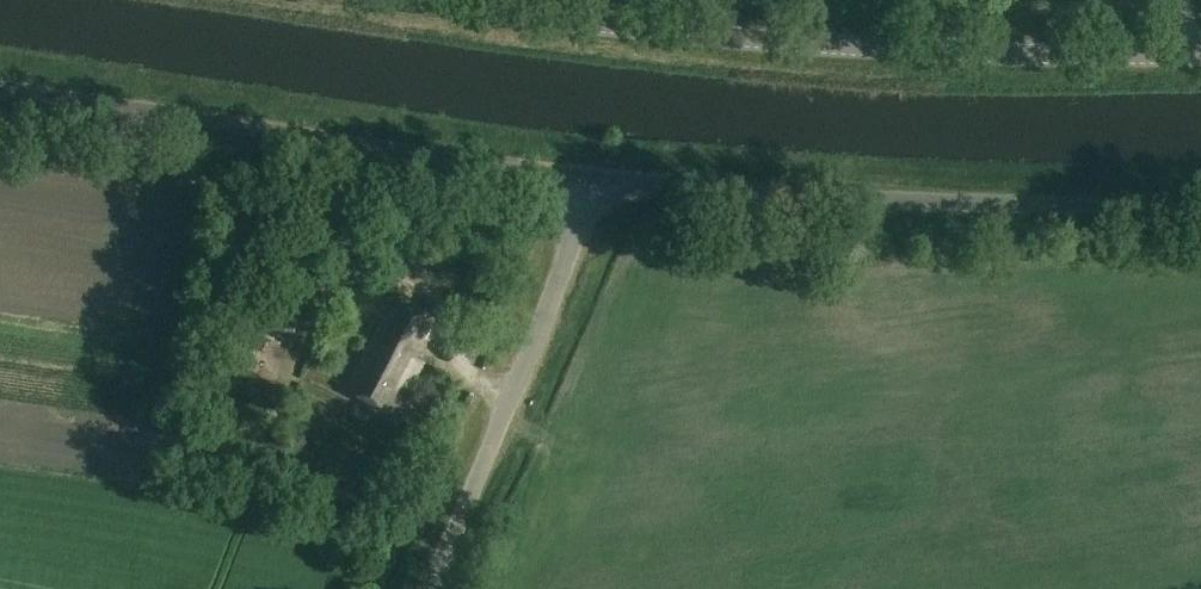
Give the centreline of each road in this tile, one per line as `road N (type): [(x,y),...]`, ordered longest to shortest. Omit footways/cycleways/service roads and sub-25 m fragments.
road 1 (tertiary): [(1200,51),(821,42),(452,0)]
road 2 (unclassified): [(1200,203),(586,180)]
road 3 (unclassified): [(586,180),(0,87)]
road 4 (unclassified): [(428,588),(576,236),(586,180)]

